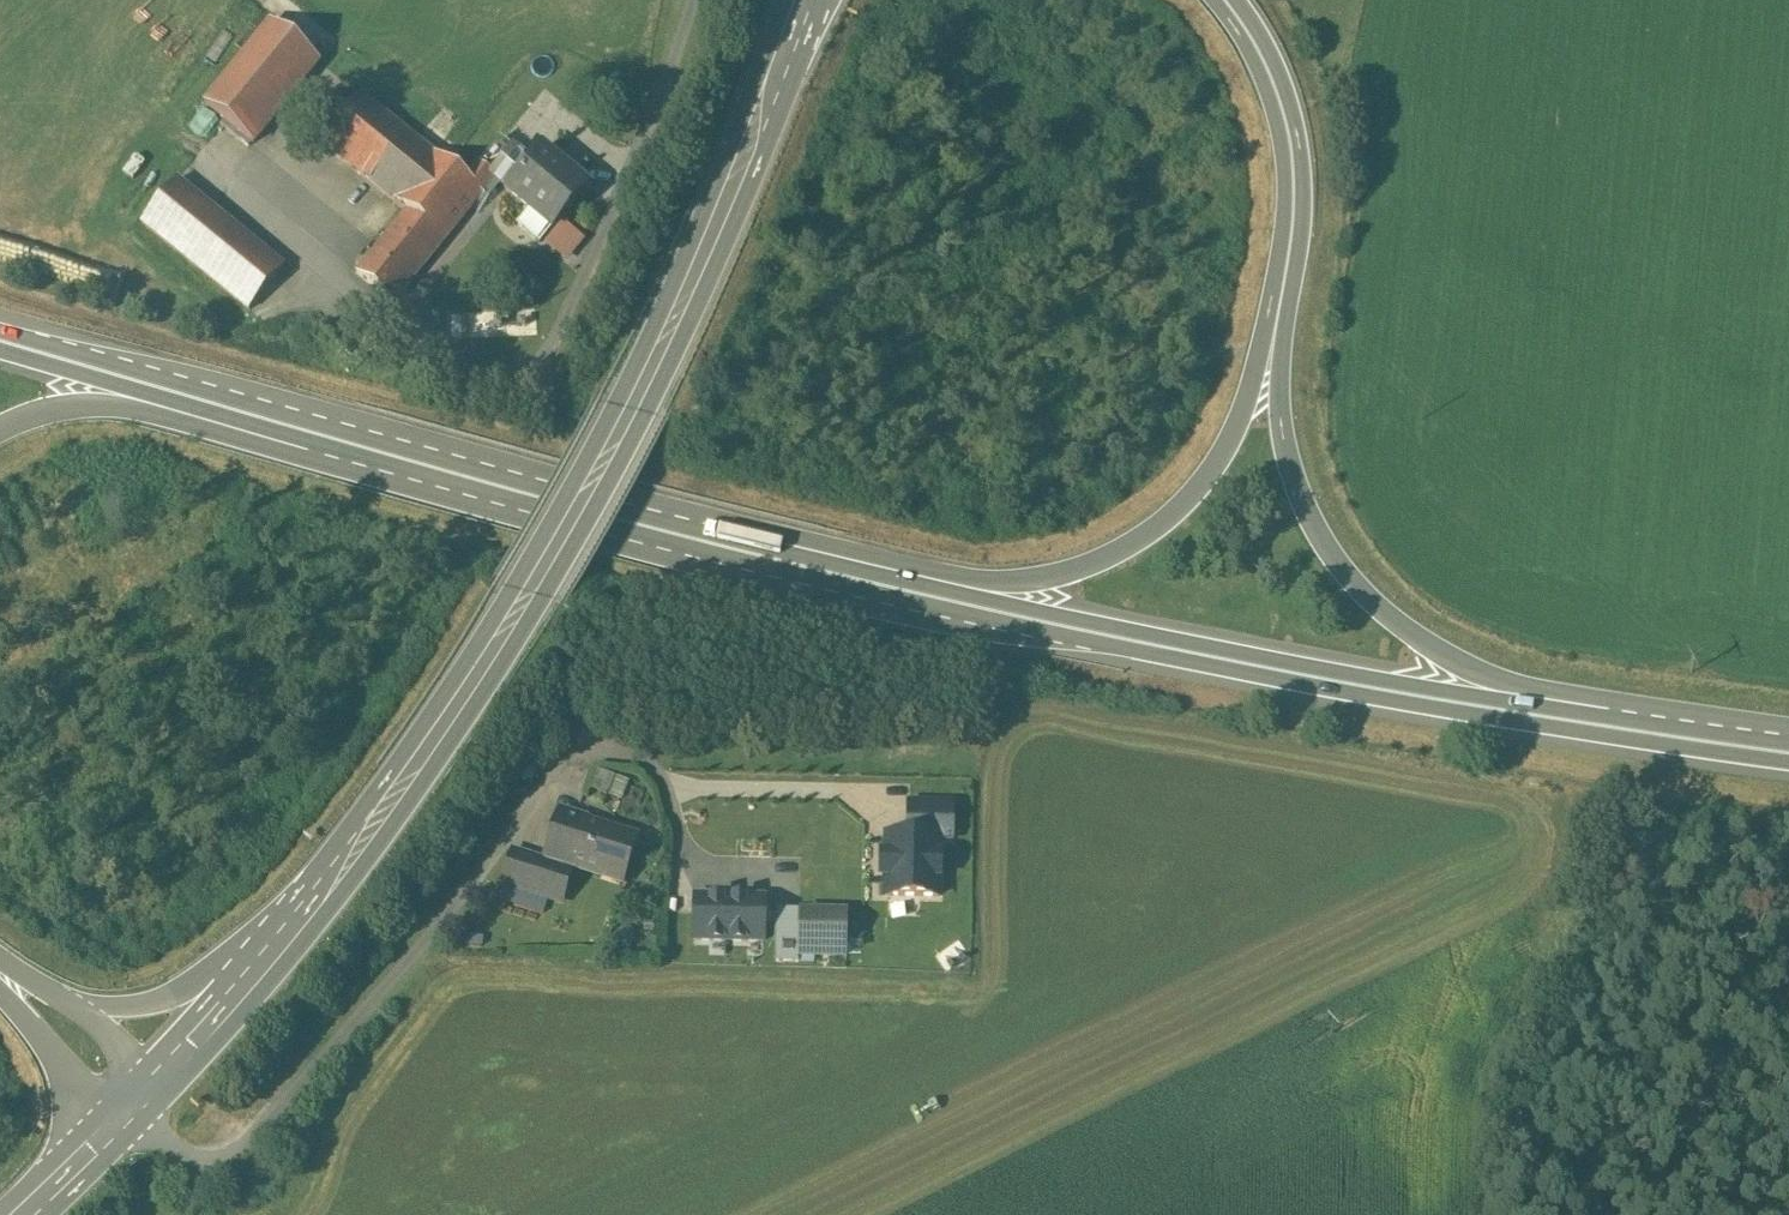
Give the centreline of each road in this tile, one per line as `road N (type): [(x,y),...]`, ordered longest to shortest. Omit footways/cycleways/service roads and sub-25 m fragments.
road 1 (trunk): [(321,447),(996,623),(1556,727),(1788,756)]
road 2 (secondary): [(811,0),(770,111),(633,401),(525,601),(354,859),(240,994)]
road 3 (trunk): [(816,552),(0,329)]
road 4 (trunk): [(1556,702),(1302,665),(816,552)]
road 5 (trunk): [(1279,308),(1244,404),(1202,481),(1117,551),(1071,569),(1004,580),(816,552)]
road 6 (trunk): [(1556,702),(1473,669),(1400,625),(1324,542),(1290,466),(1281,417),(1279,308)]
road 7 (trunk): [(0,349),(321,447)]
road 8 (trunk): [(0,434),(39,415),(108,405),(321,447)]
road 9 (trunk): [(1279,308),(1293,233),(1290,148),(1269,74),(1224,0)]
road 10 (trunk): [(1788,733),(1556,702)]
road 11 (secondary): [(240,994),(102,1011),(22,998)]
road 12 (secondary): [(240,994),(130,1111)]
road 13 (trunk): [(22,998),(72,1040),(130,1111)]
road 14 (secondary): [(130,1111),(22,1214)]

